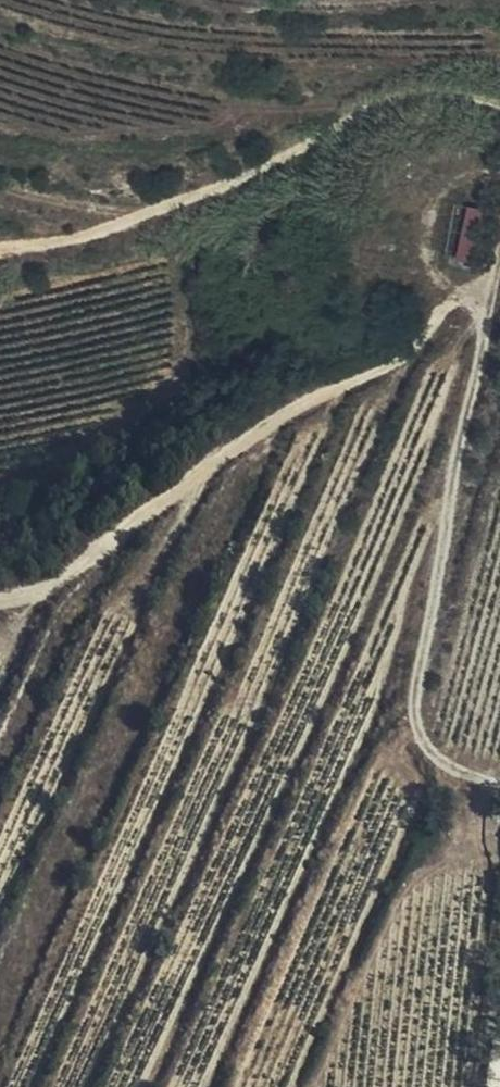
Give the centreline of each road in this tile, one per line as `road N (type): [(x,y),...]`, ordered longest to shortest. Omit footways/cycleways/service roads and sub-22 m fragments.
road 1 (track): [(0,599),(56,584),(275,422),(406,356),(463,296),(475,300),(486,340)]
road 2 (track): [(499,278),(419,716),(430,742),(451,761),(499,781)]

